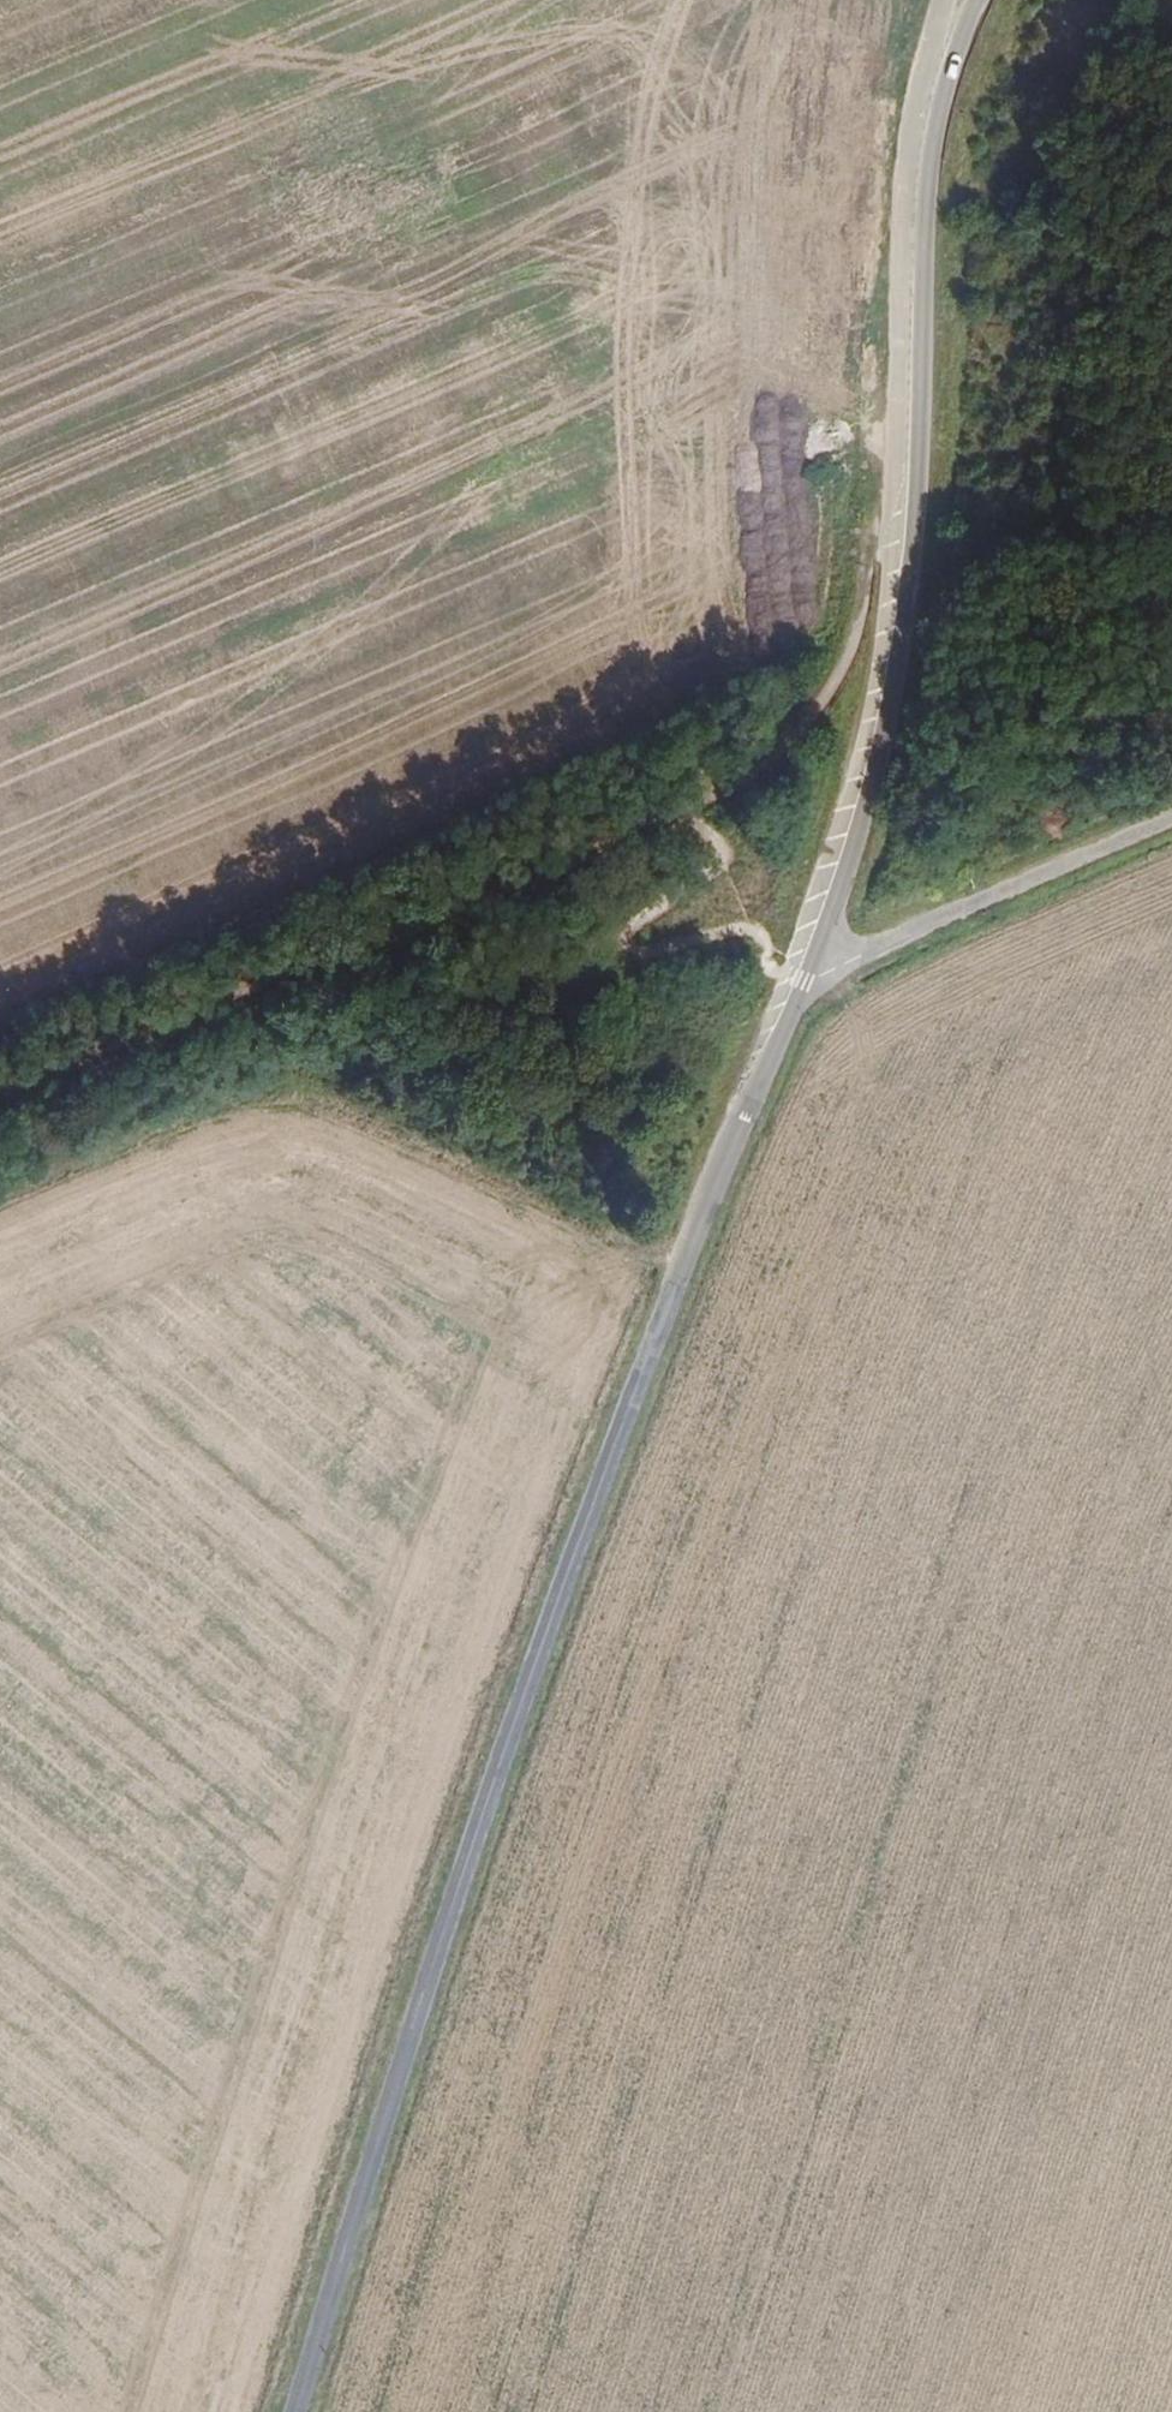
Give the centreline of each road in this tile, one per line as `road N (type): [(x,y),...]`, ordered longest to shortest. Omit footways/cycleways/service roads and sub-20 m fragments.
road 1 (unclassified): [(296,2411),(446,1919),(680,1270),(863,827),(909,592),(929,157),(980,0)]
road 2 (track): [(856,954),(1171,816)]

